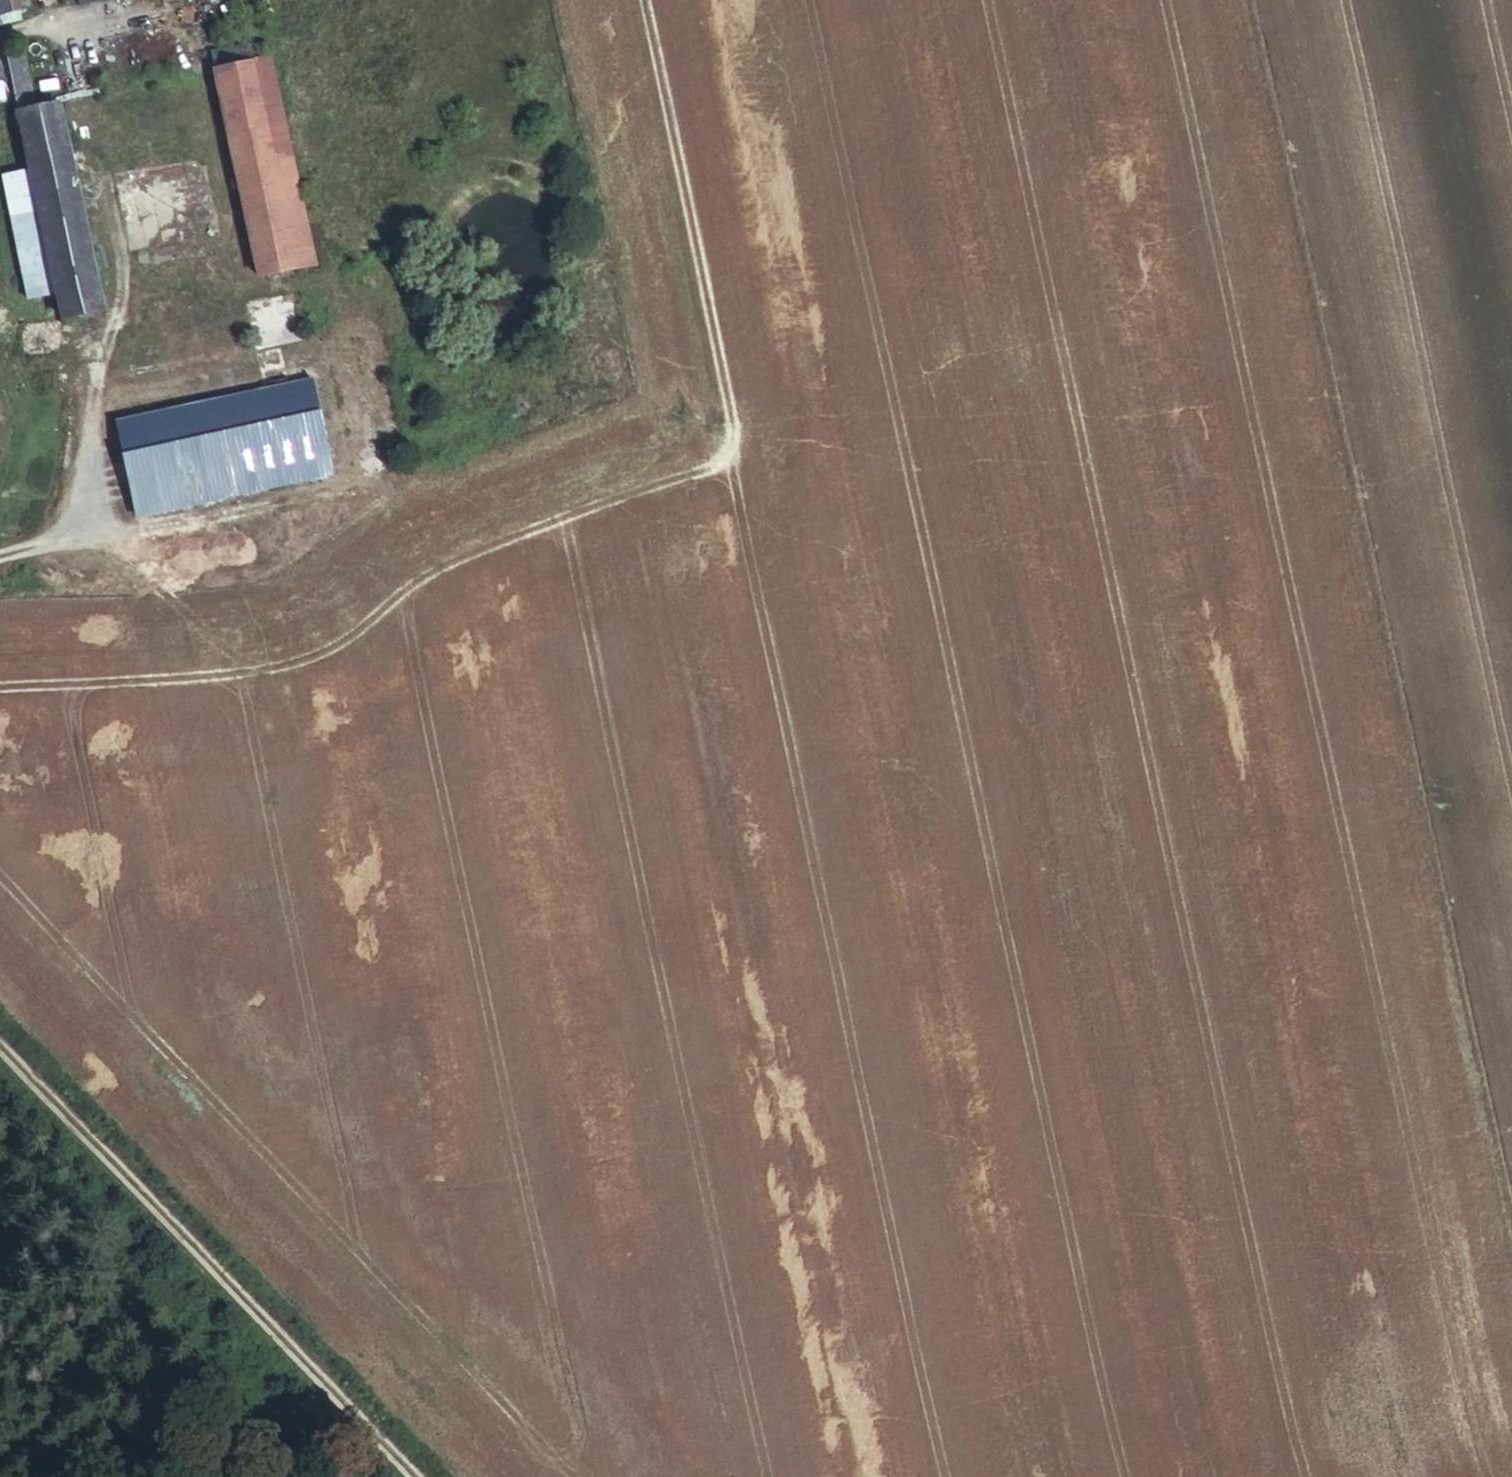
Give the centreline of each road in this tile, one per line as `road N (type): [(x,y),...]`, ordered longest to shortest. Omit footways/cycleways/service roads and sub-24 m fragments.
road 1 (track): [(0,1092),(374,1476)]

